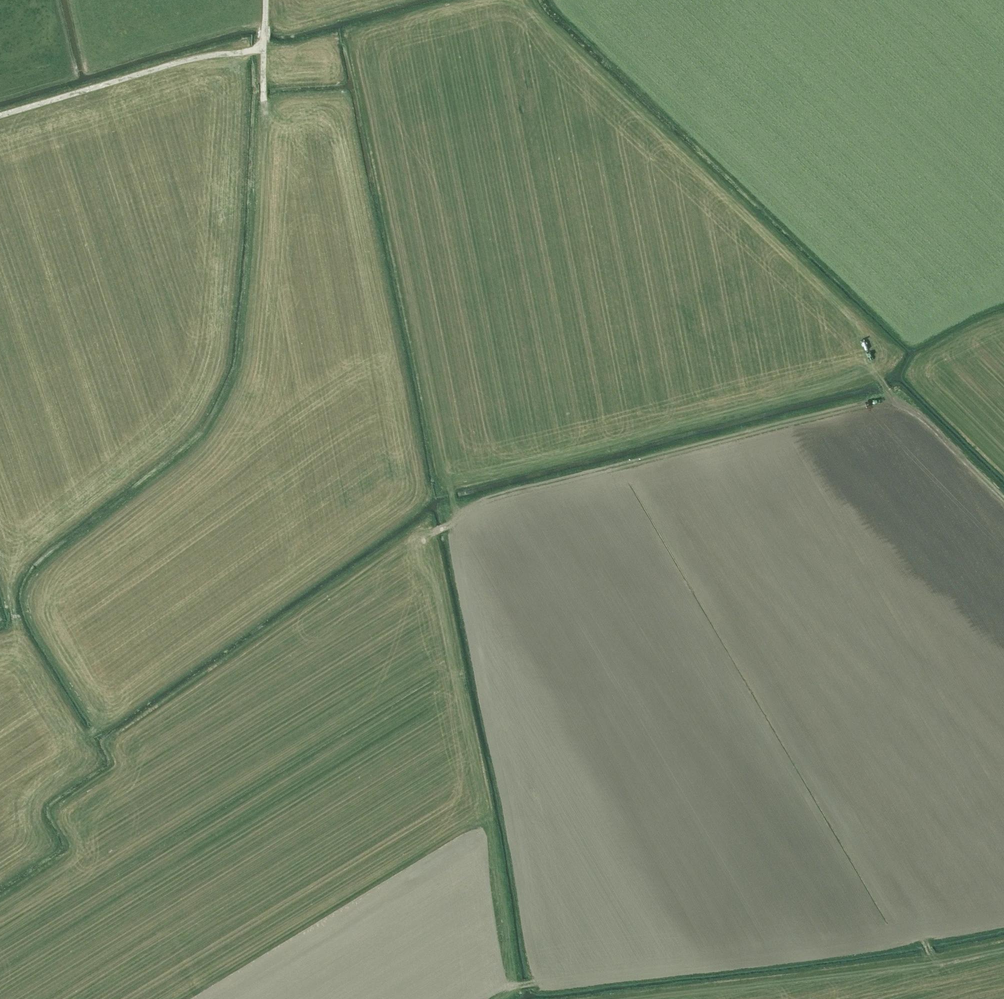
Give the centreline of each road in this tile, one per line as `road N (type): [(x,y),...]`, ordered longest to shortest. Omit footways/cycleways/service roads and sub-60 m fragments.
road 1 (track): [(1003,917),(691,968),(506,988)]
road 2 (track): [(263,52),(205,56),(0,115)]
road 3 (track): [(1003,504),(876,378)]

